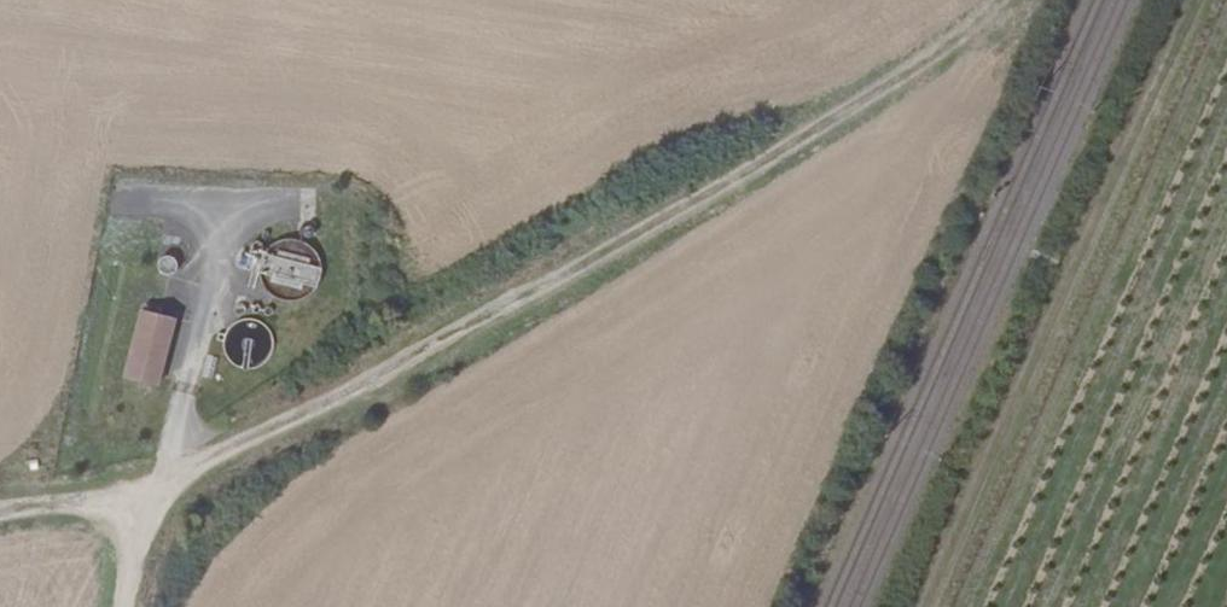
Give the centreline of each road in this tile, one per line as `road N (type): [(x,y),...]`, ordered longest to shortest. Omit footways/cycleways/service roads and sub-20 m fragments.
road 1 (track): [(157,492),(910,76),(997,0)]
road 2 (track): [(925,606),(1199,0)]
road 3 (track): [(0,520),(97,495),(157,492)]

